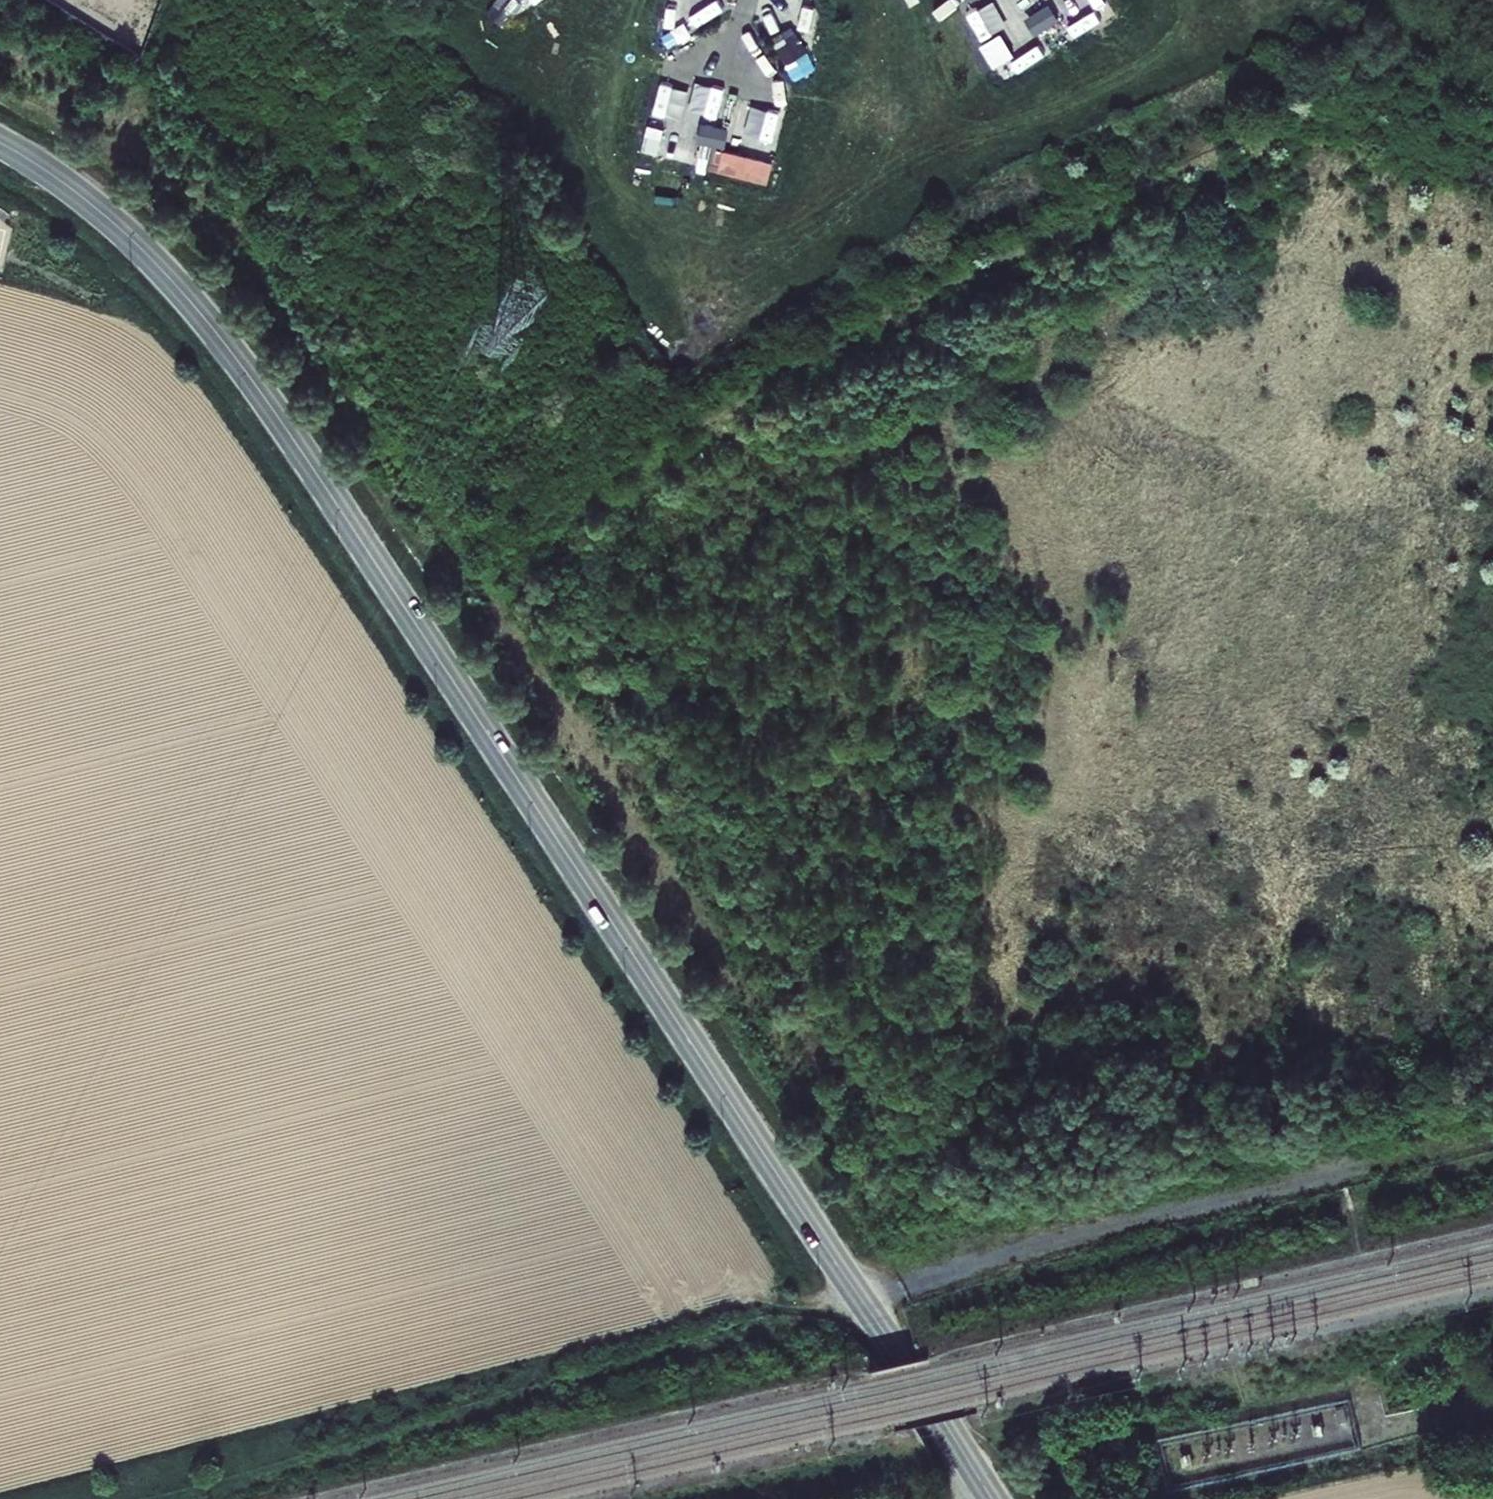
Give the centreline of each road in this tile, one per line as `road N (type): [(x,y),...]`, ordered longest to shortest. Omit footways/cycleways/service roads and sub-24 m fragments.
road 1 (tertiary): [(0,143),(124,232),(250,377),(991,1498)]
road 2 (track): [(864,1304),(1035,1241),(1492,1138)]

